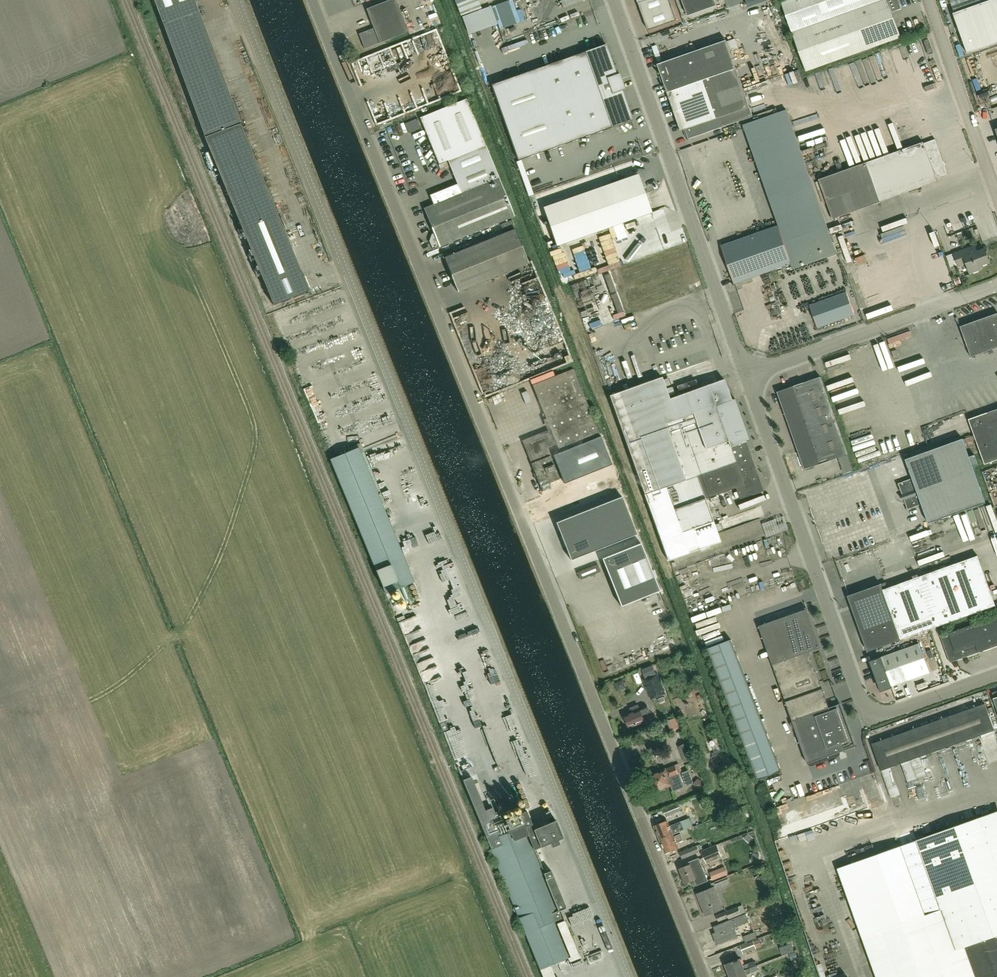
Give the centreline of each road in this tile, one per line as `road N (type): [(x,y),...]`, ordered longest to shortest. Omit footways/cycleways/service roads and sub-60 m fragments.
road 1 (residential): [(705,976),(312,0)]
road 2 (unclassified): [(627,976),(238,0)]
road 3 (unclassified): [(996,675),(885,715),(858,697),(747,376)]
road 4 (unclassified): [(747,376),(613,0)]
road 5 (unclassified): [(747,376),(996,285)]
road 6 (unclassified): [(996,194),(929,0)]

